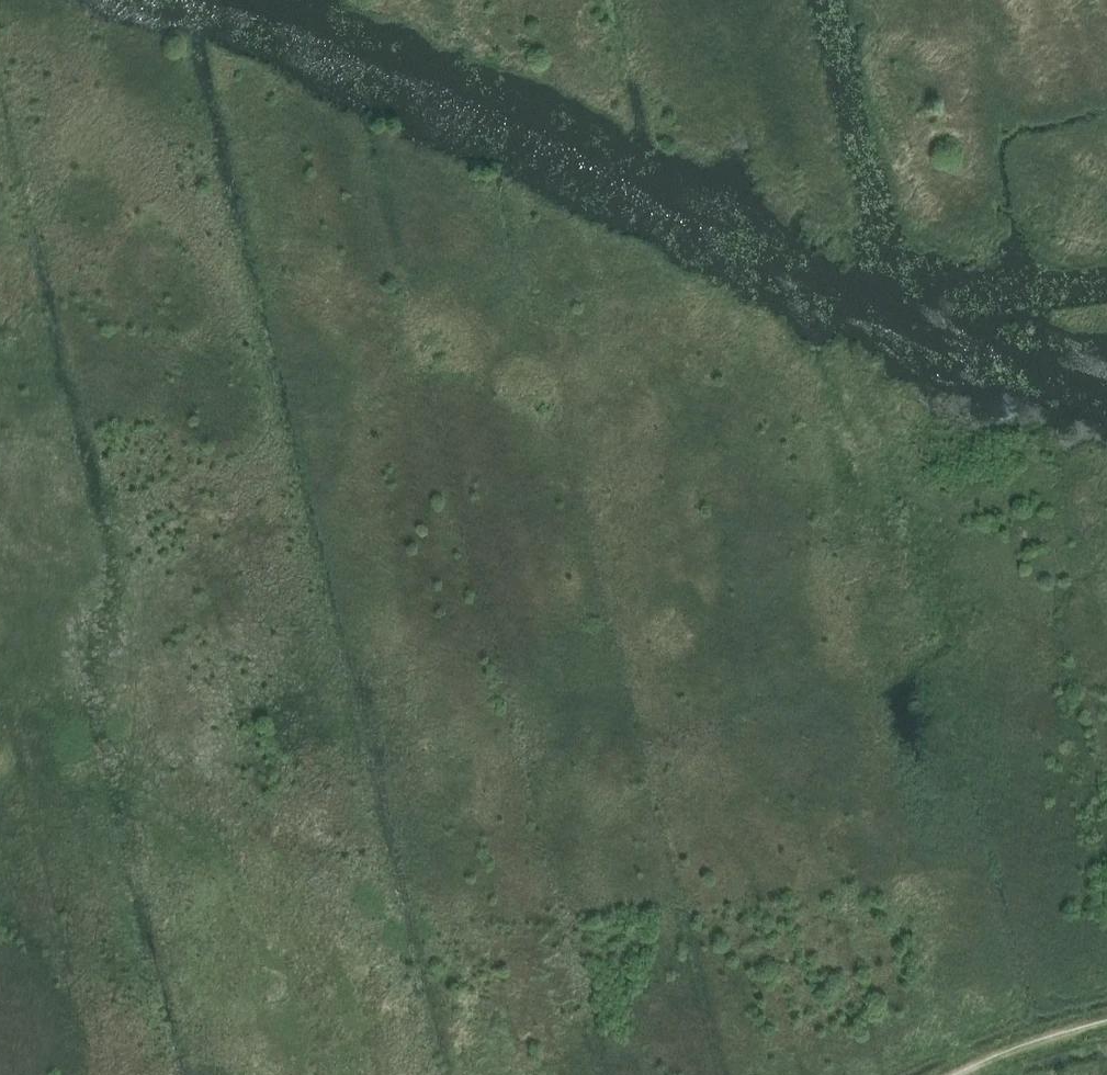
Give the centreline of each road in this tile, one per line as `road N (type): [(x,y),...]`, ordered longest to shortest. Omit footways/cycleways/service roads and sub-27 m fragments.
road 1 (track): [(960,1074),(1106,1023)]

